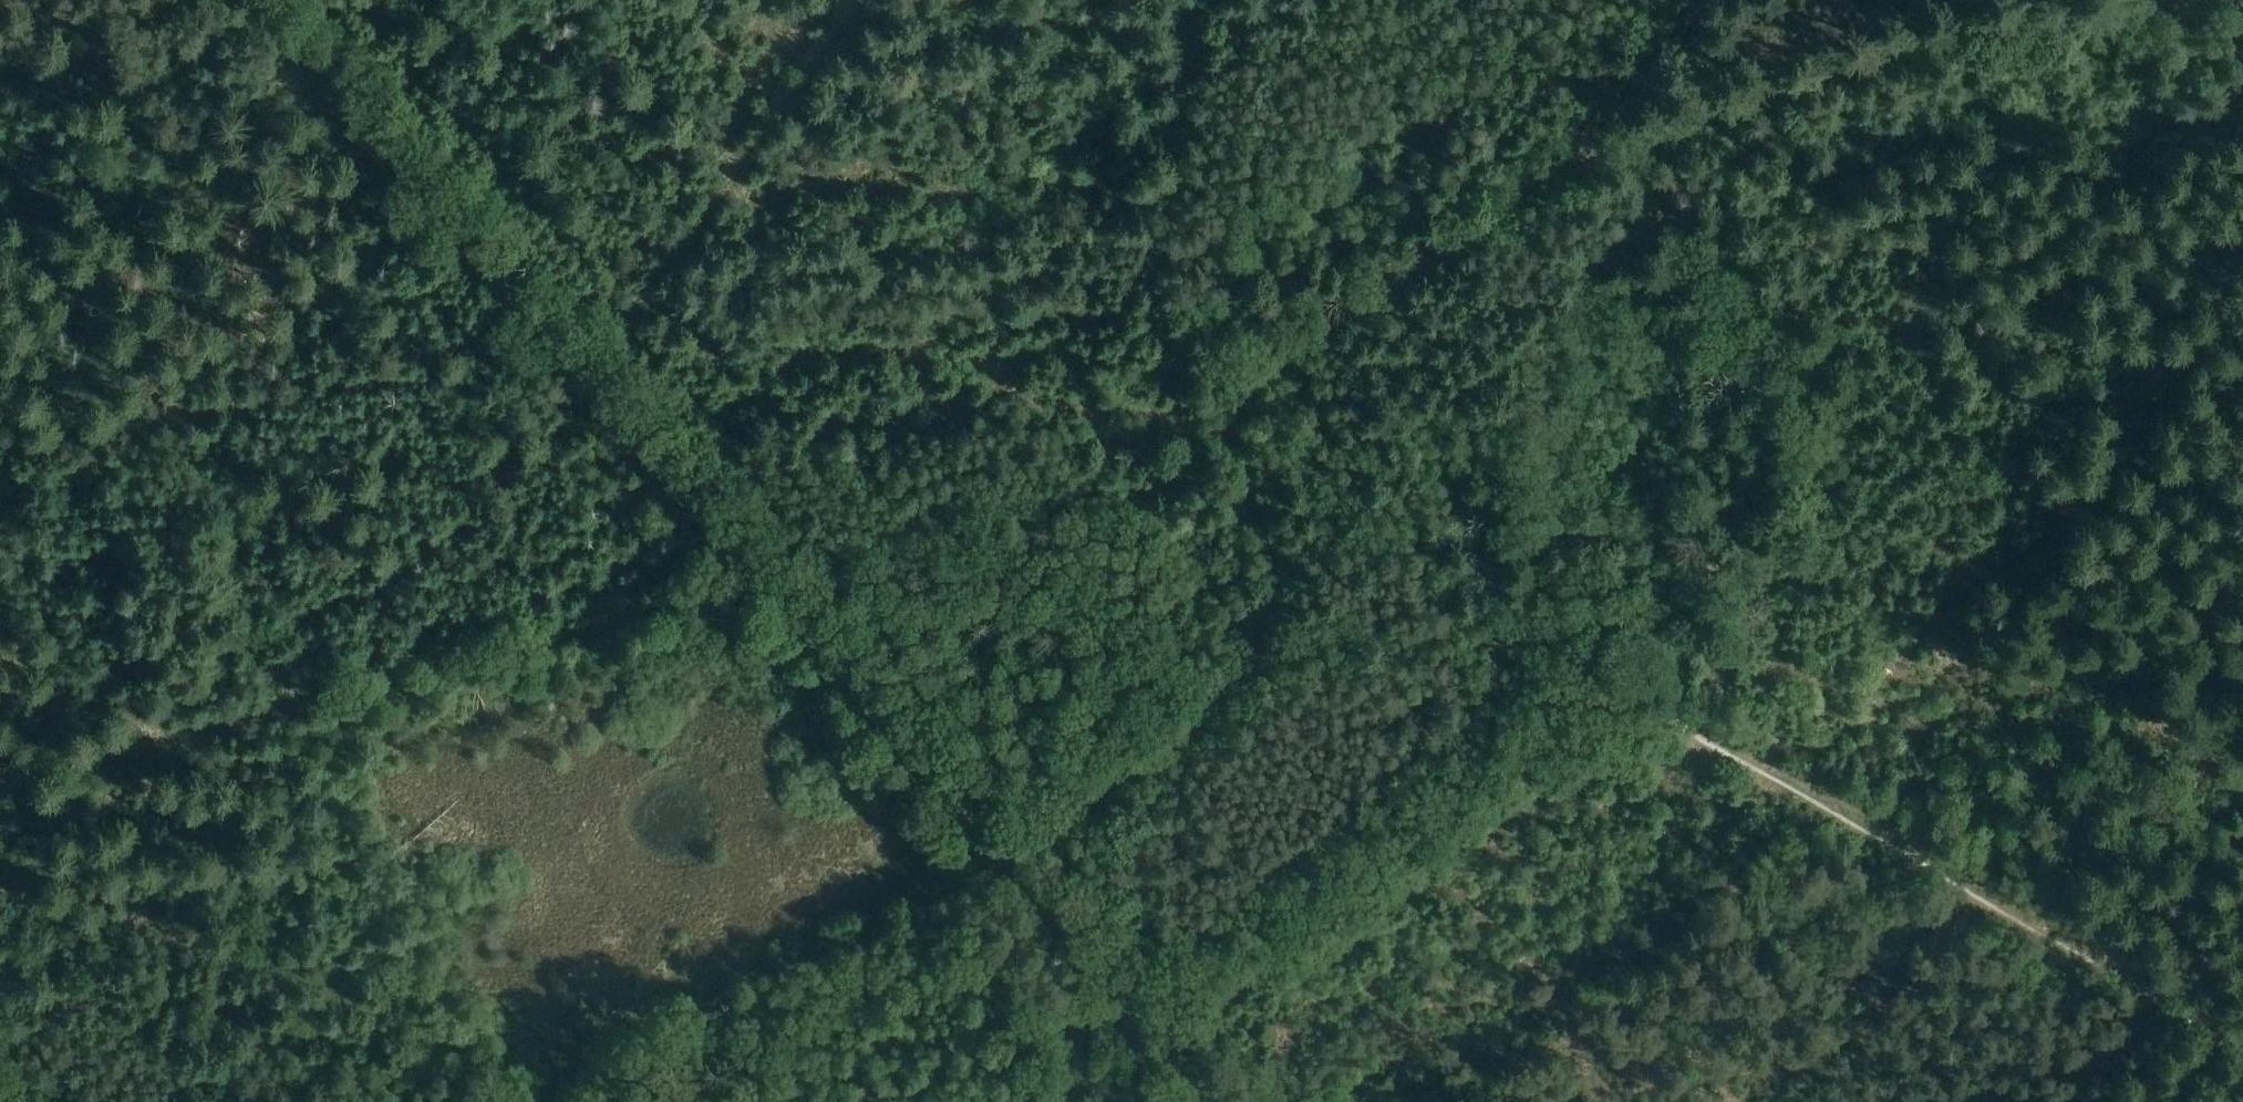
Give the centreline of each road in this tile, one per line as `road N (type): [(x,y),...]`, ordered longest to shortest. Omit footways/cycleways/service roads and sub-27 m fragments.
road 1 (track): [(769,580),(0,781)]
road 2 (track): [(865,0),(584,365),(769,580)]

